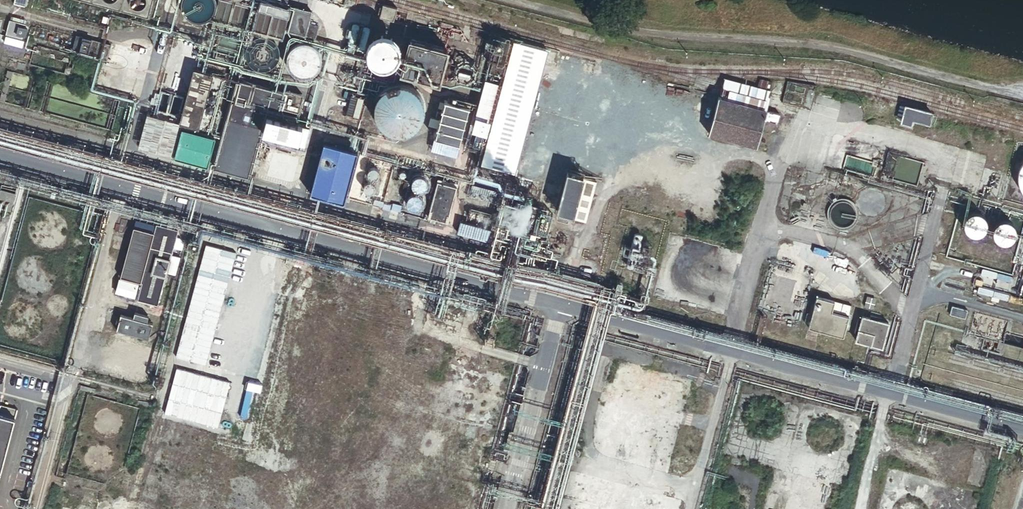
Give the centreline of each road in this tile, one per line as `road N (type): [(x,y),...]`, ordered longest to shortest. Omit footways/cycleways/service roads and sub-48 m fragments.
road 1 (track): [(516,0),(638,33),(849,49),(1022,94)]

